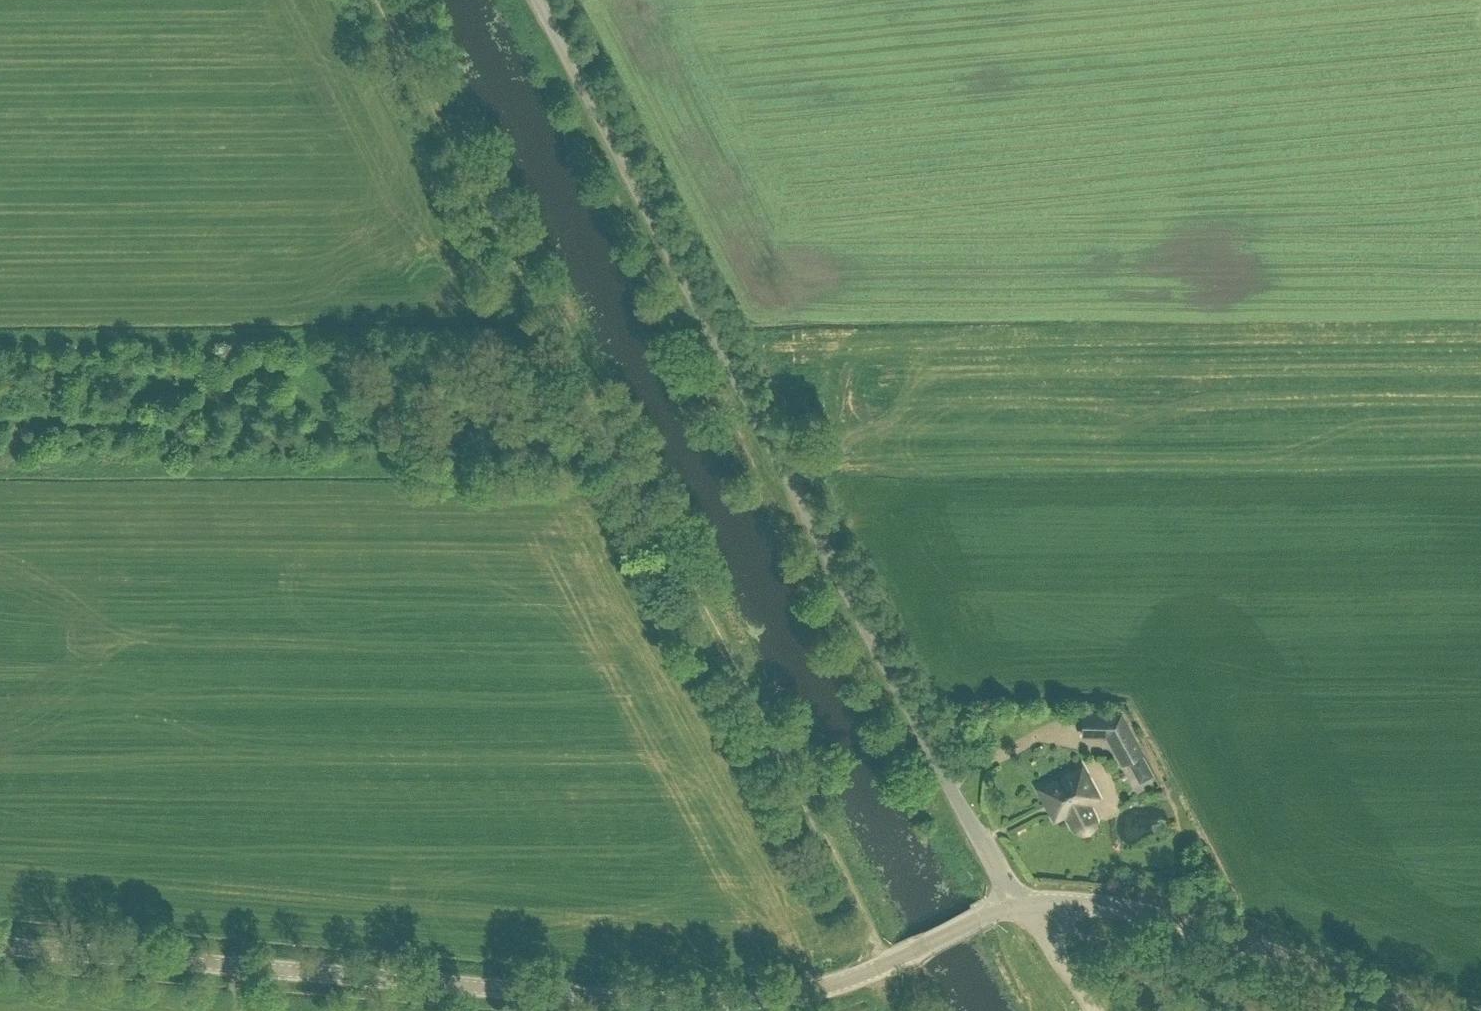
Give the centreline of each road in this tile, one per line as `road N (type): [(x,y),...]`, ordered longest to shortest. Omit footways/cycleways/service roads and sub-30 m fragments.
road 1 (track): [(380,0),(865,925),(874,969)]
road 2 (tertiary): [(0,944),(724,1000),(838,982),(1025,902)]
road 3 (unclassified): [(1025,902),(941,771),(541,0)]
road 4 (track): [(0,421),(170,421),(267,365),(281,370),(321,414),(378,441),(389,467),(0,467)]
road 5 (tertiary): [(1423,1010),(1235,937),(1131,909),(1025,902)]
road 6 (track): [(386,450),(439,447),(501,395),(570,363)]
road 7 (unclassified): [(1094,1010),(1025,902)]

